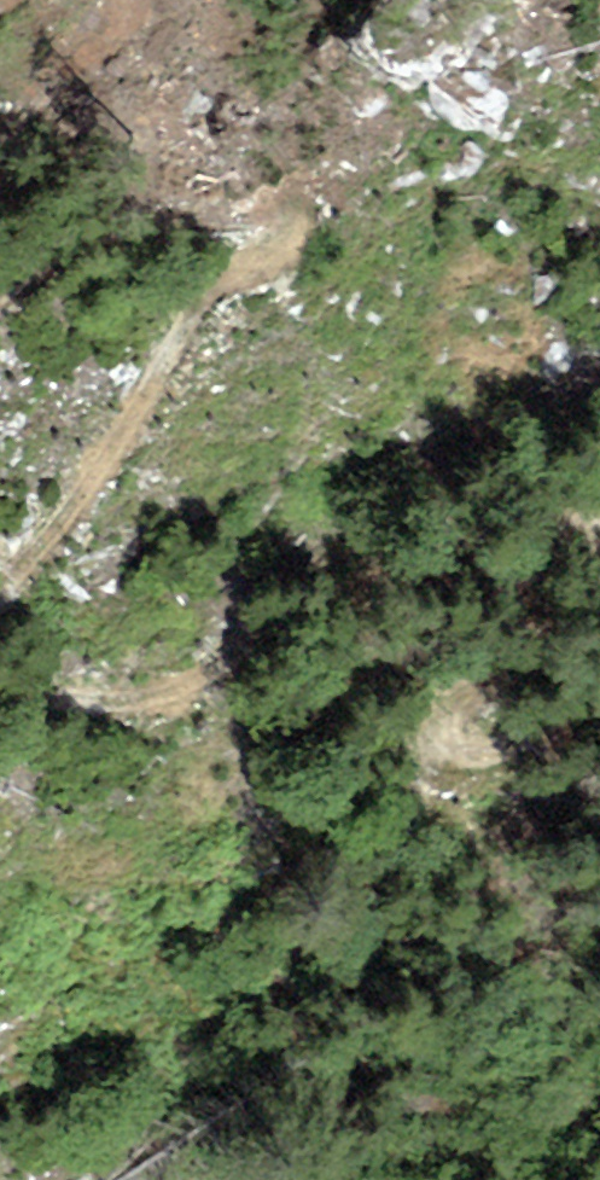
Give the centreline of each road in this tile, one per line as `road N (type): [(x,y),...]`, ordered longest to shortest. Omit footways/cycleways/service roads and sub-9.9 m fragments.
road 1 (track): [(0,291),(51,253),(283,204),(294,222),(201,298),(0,569)]
road 2 (track): [(0,710),(170,696),(304,614),(599,509)]
road 3 (track): [(599,573),(537,640),(426,722),(442,757),(599,717)]
road 4 (track): [(127,0),(122,34),(0,170)]

